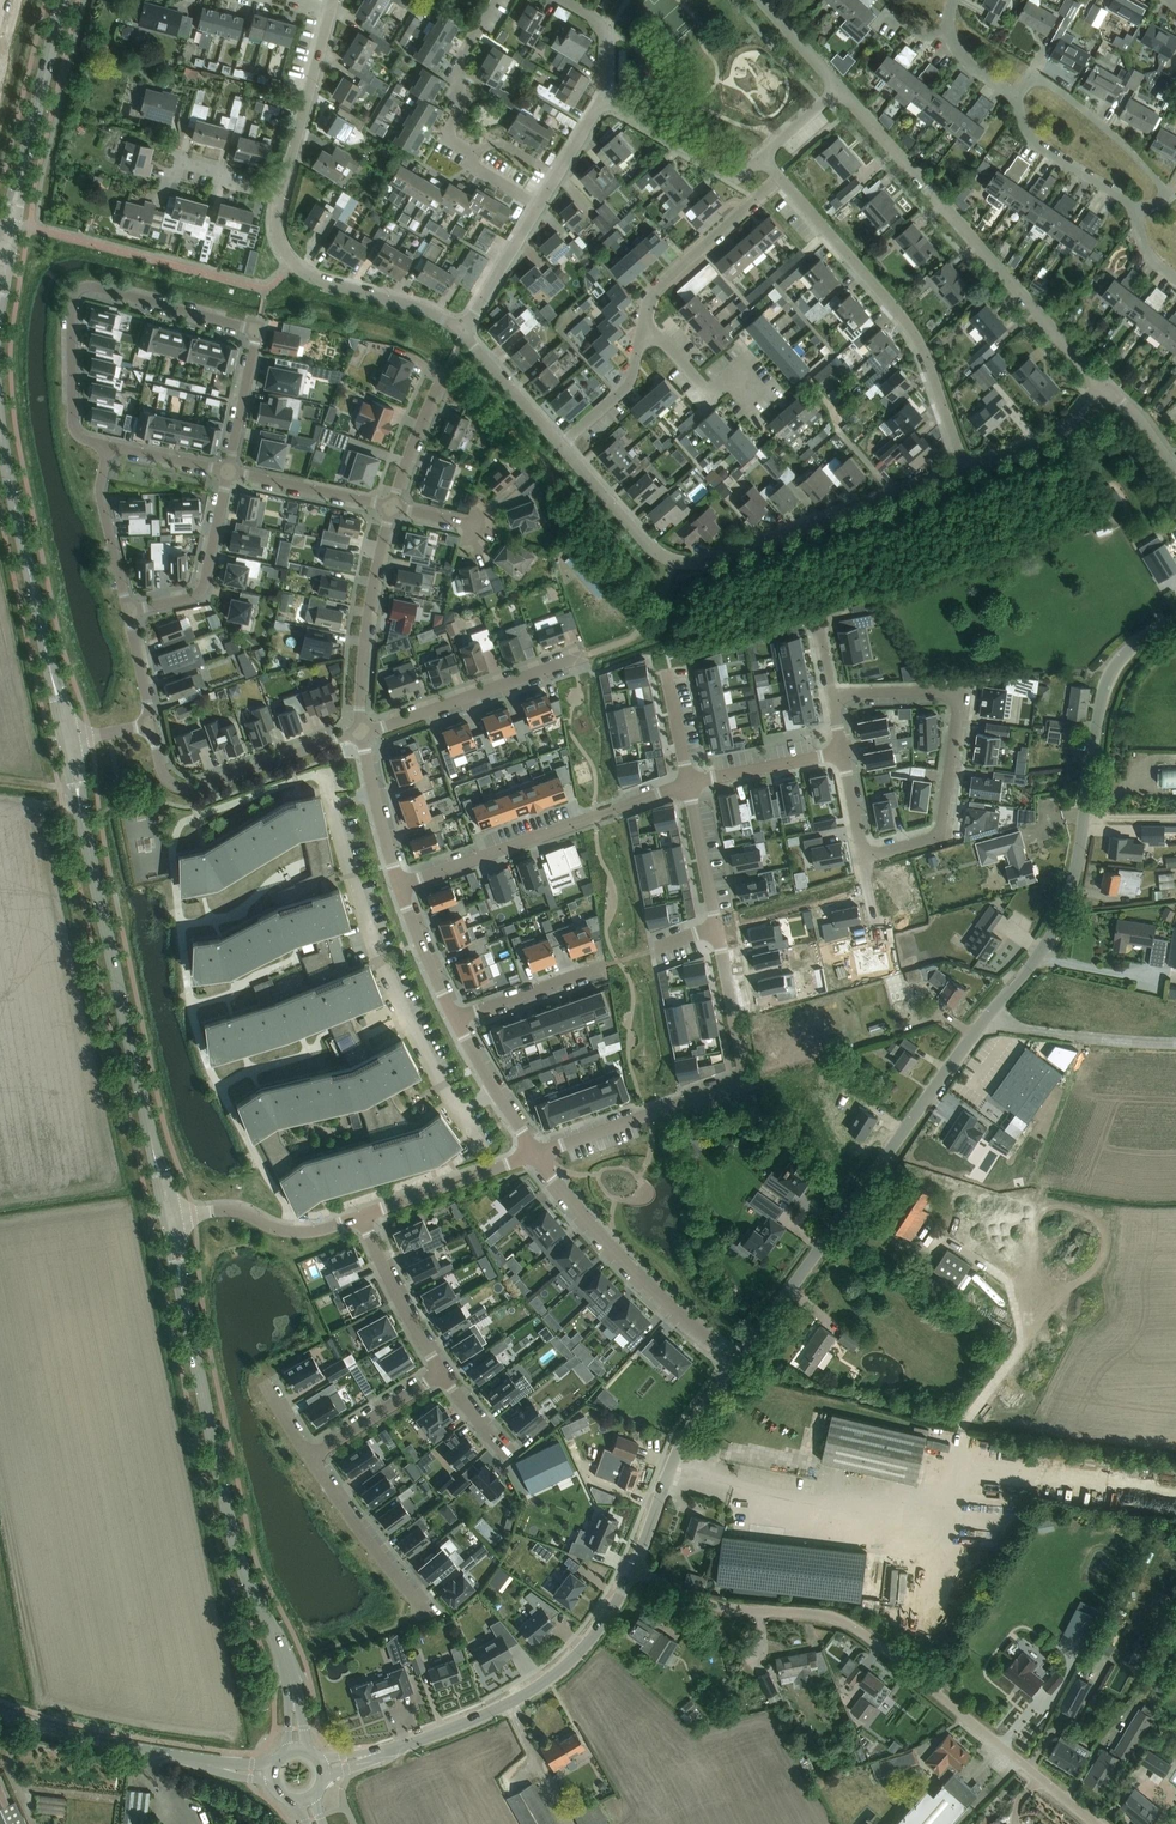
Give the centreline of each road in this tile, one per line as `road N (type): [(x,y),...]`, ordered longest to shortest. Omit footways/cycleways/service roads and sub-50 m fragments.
road 1 (unclassified): [(737,1361),(1058,926),(1078,856),(1103,692),(1120,657),(1175,620)]
road 2 (tertiary): [(297,1751),(284,1654),(244,1571),(221,1497),(166,1219)]
road 3 (unclassified): [(1095,1823),(862,1632),(828,1614),(712,1606),(633,1569)]
road 4 (tertiary): [(166,1219),(70,741)]
road 5 (residential): [(831,695),(950,693),(957,710),(939,832),(880,852),(864,847),(842,753)]
road 6 (unclassified): [(1101,387),(843,88)]
road 7 (unclassified): [(321,1769),(494,1710),(540,1683),(607,1618),(633,1569)]
road 8 (residential): [(717,930),(745,1067),(735,1089),(536,1155)]
road 9 (residential): [(107,445),(83,439),(73,424),(71,303),(82,287),(256,329)]
road 10 (residential): [(967,471),(908,326),(780,179)]
road 11 (tertiary): [(70,741),(0,424)]
road 12 (residential): [(673,563),(701,564),(967,471)]
road 13 (residential): [(398,886),(688,784)]
road 14 (residential): [(536,1155),(614,1254),(737,1361)]
road 15 (tertiary): [(0,1713),(81,1739),(272,1771)]
road 16 (residential): [(150,725),(164,775),(186,789),(361,733)]
road 17 (residential): [(462,333),(416,306),(306,274),(277,231),(281,196)]
road 18 (residential): [(1134,211),(1165,198),(1114,135),(1048,82),(1030,80),(1012,98)]
road 19 (residential): [(361,733),(584,656)]
road 20 (unclassified): [(633,1569),(685,1435),(737,1361)]
road 21 (residential): [(361,733),(364,637),(390,506)]
road 22 (residential): [(310,1457),(434,1621)]
road 23 (residential): [(643,323),(651,292),(780,179)]
road 24 (residential): [(362,1217),(302,1231),(234,1209),(166,1219)]
road 25 (residential): [(128,611),(199,593),(227,471)]
road 26 (residential): [(281,196),(332,8)]
road 27 (tertiary): [(18,188),(62,0)]
road 28 (residential): [(536,1155),(362,1217)]
road 29 (residential): [(761,157),(744,172),(728,172),(605,104)]
road 30 (residential): [(362,1217),(441,1374)]
road 31 (residential): [(618,961),(455,1020)]
road 32 (residential): [(1134,211),(1114,187),(1028,136),(1012,98)]
road 33 (residential): [(128,611),(99,489),(107,445)]
road 34 (residential): [(470,151),(450,129),(460,111),(461,59),(494,0)]
road 35 (residential): [(390,506),(227,471)]
road 36 (residential): [(673,563),(650,548),(560,446)]
road 37 (residential): [(756,394),(736,371),(711,394),(643,323)]
road 38 (residential): [(967,471),(1052,440),(1101,387)]
road 39 (residential): [(455,1020),(536,1155)]
road 40 (residential): [(361,733),(398,886)]
road 41 (residential): [(688,784),(842,753)]
road 42 (residential): [(560,446),(628,386),(643,323)]
road 43 (residential): [(310,1457),(441,1374)]
road 44 (residential): [(560,446),(462,333)]
road 45 (residential): [(688,784),(717,930)]
road 46 (residential): [(462,333),(538,207)]
road 47 (residential): [(398,886),(455,1020)]
road 48 (residential): [(227,471),(256,329)]
road 49 (residential): [(390,506),(441,377)]
road 50 (residential): [(281,196),(178,165),(164,190)]
road 51 (residential): [(1012,98),(960,58),(947,32),(953,0)]
road 52 (residential): [(564,0),(605,32),(605,104)]
road 53 (residential): [(227,471),(107,445)]

